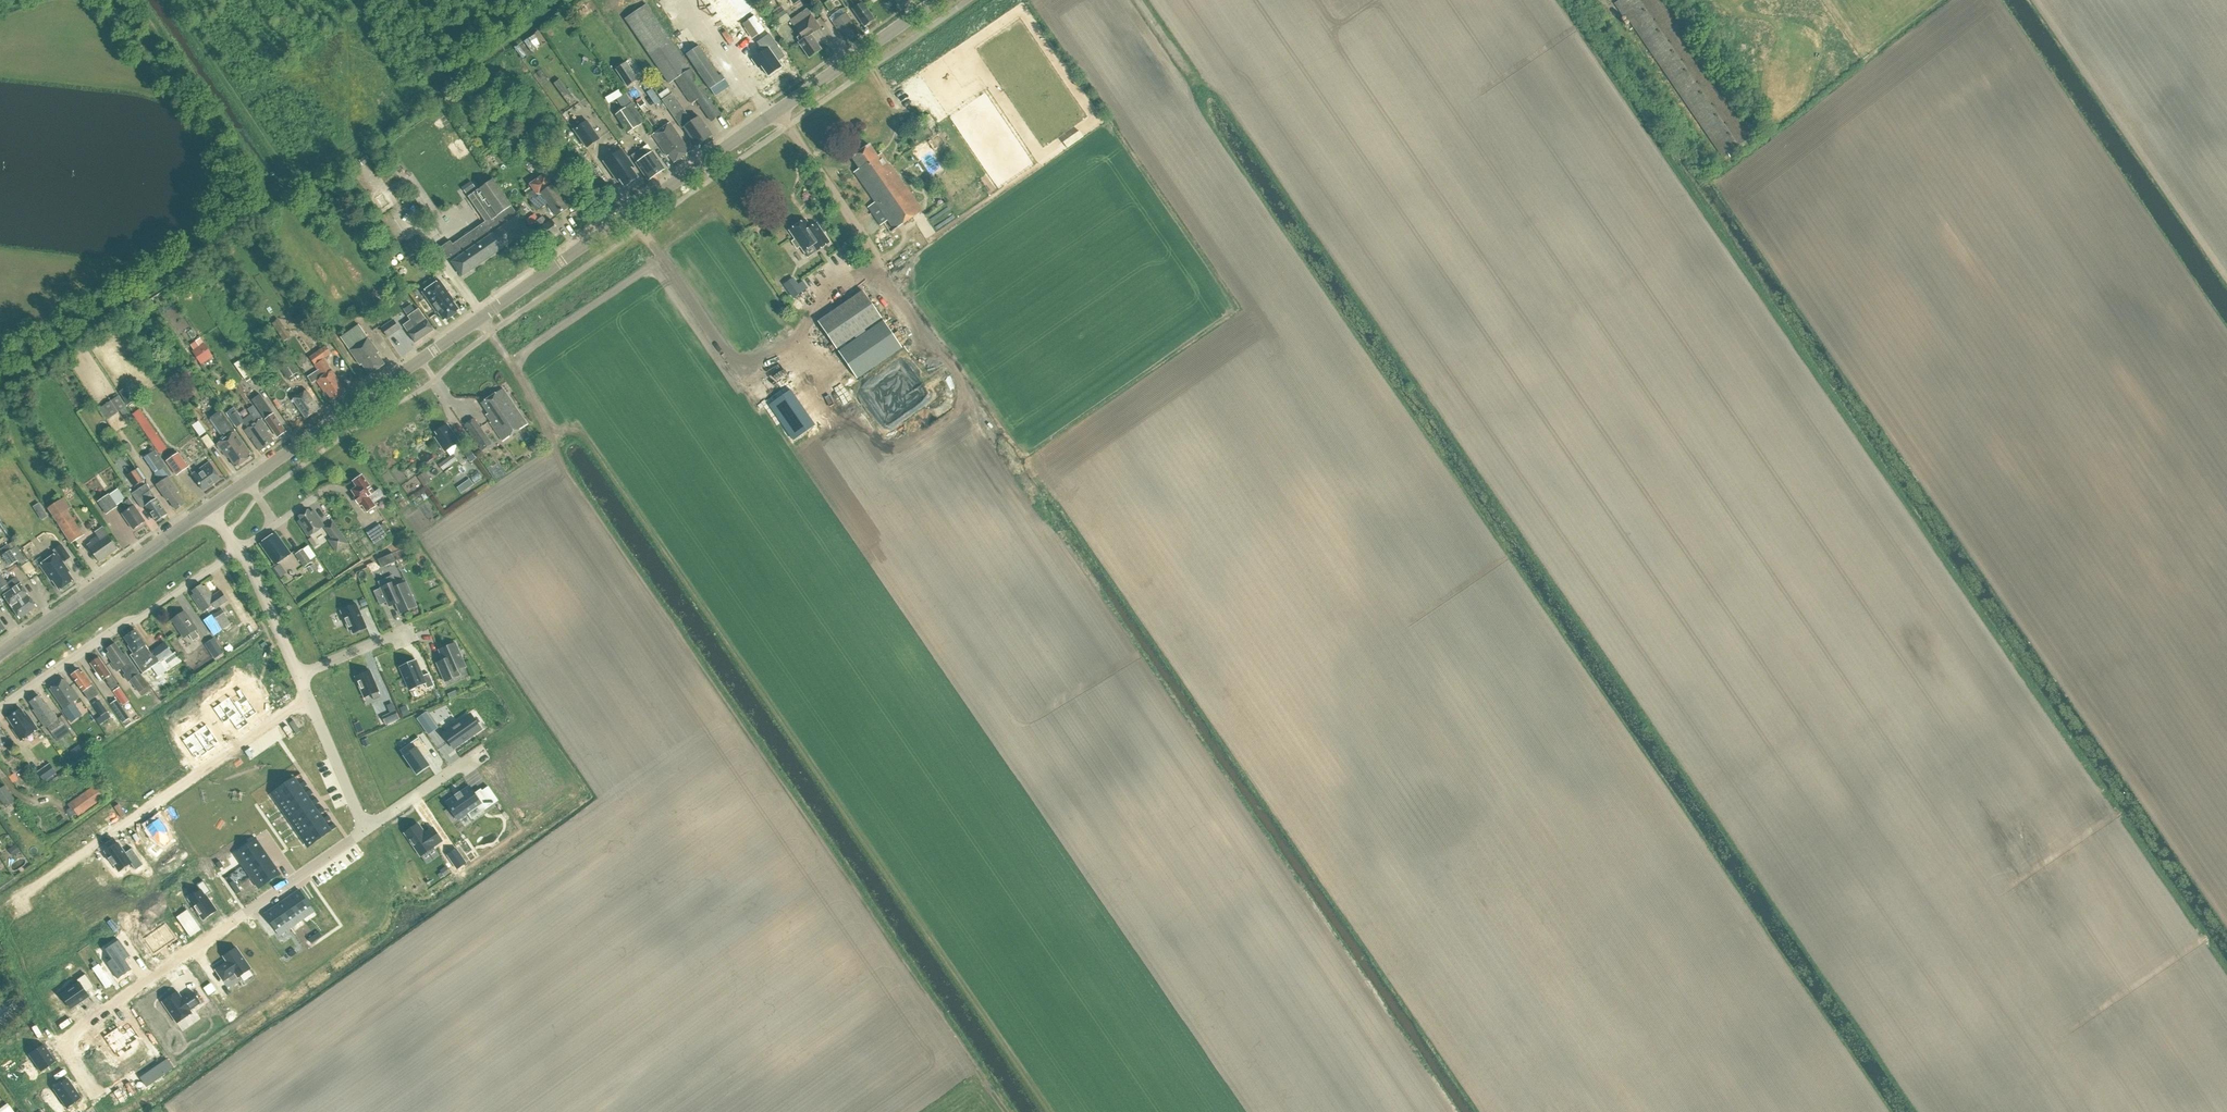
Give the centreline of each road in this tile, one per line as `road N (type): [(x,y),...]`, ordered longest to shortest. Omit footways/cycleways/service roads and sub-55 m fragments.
road 1 (track): [(503,360),(562,439),(557,461),(1001,1111)]
road 2 (track): [(1048,1111),(586,441),(562,439)]
road 3 (tertiary): [(563,263),(936,0)]
road 4 (residential): [(366,828),(60,1040),(92,1086)]
road 5 (tertiary): [(209,508),(483,317)]
road 6 (residential): [(0,708),(238,550)]
road 7 (residential): [(96,843),(310,697)]
road 8 (tertiary): [(0,655),(209,508)]
road 9 (residential): [(310,697),(366,828)]
road 10 (residential): [(238,550),(301,676)]
road 11 (residential): [(366,828),(483,750)]

